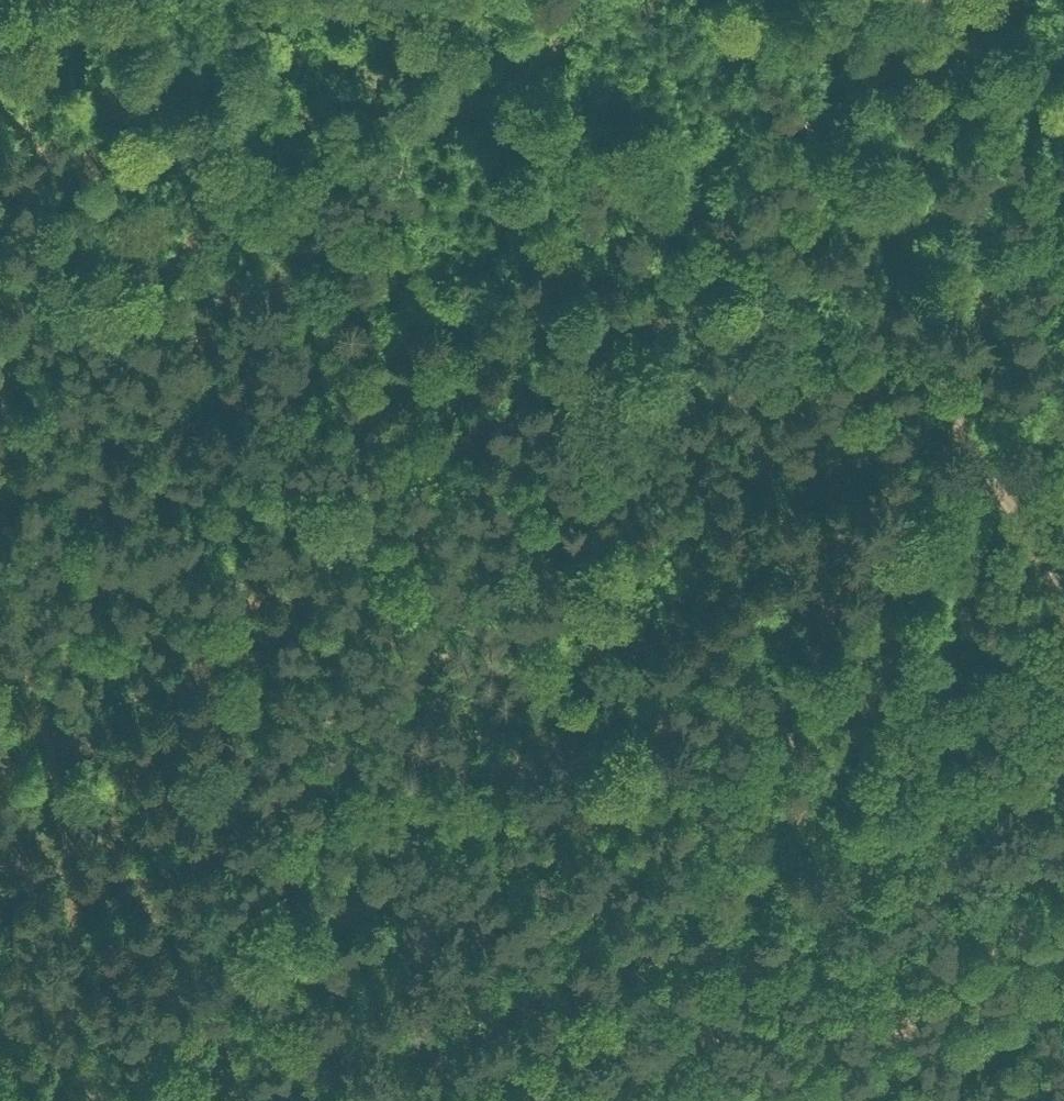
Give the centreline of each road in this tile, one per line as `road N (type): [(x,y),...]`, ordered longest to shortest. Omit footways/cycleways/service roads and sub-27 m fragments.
road 1 (track): [(1063,586),(972,449),(919,339),(911,247),(921,0)]
road 2 (track): [(0,505),(73,907),(71,1019)]

